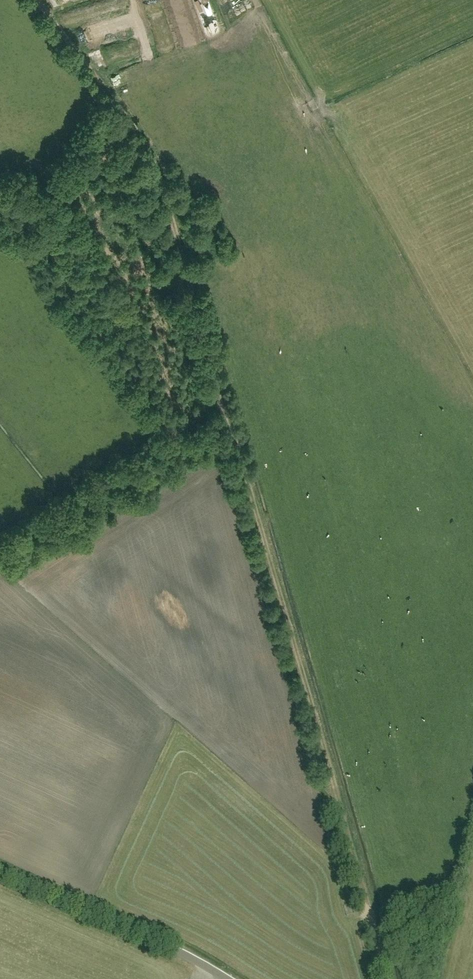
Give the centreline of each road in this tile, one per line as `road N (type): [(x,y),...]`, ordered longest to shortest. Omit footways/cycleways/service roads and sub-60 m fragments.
road 1 (track): [(40,0),(158,167),(387,978)]
road 2 (tertiary): [(229,978),(0,871)]

